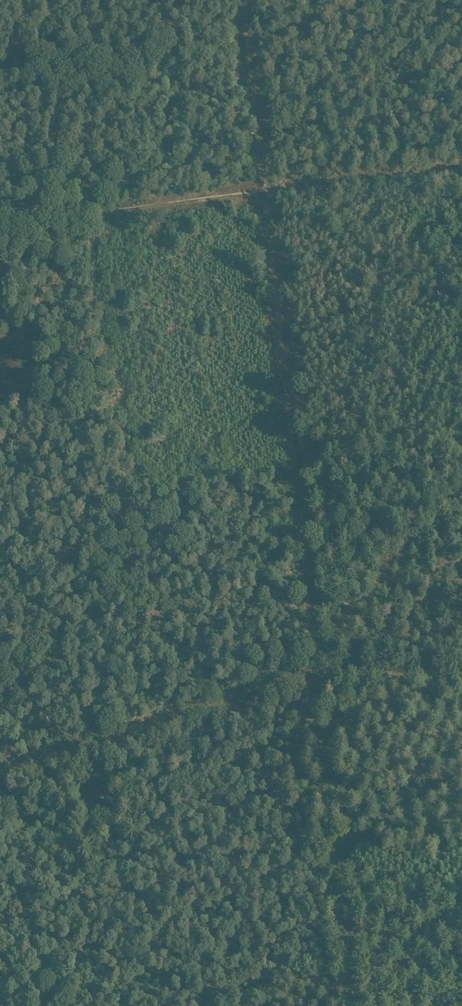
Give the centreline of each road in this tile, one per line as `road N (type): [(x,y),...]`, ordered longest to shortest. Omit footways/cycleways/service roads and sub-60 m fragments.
road 1 (track): [(461,175),(0,220)]

